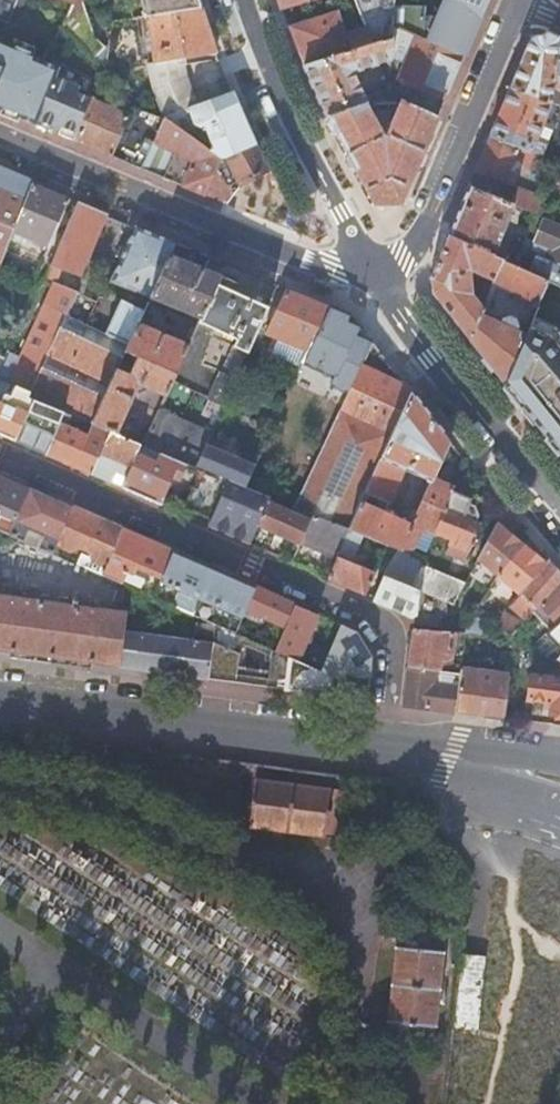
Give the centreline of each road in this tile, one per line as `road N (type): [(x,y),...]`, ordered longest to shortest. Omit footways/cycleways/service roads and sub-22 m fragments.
road 1 (residential): [(387,746),(398,660),(379,618),(0,452)]
road 2 (residential): [(0,135),(295,256),(373,270)]
road 3 (secondary): [(387,746),(0,698)]
road 4 (residential): [(373,270),(418,242),(430,223),(519,2)]
road 5 (residential): [(373,270),(299,134),(248,0)]
road 6 (residential): [(559,500),(431,356),(373,270)]
road 7 (secondary): [(387,746),(559,813)]
road 8 (secondary): [(559,757),(387,746)]

